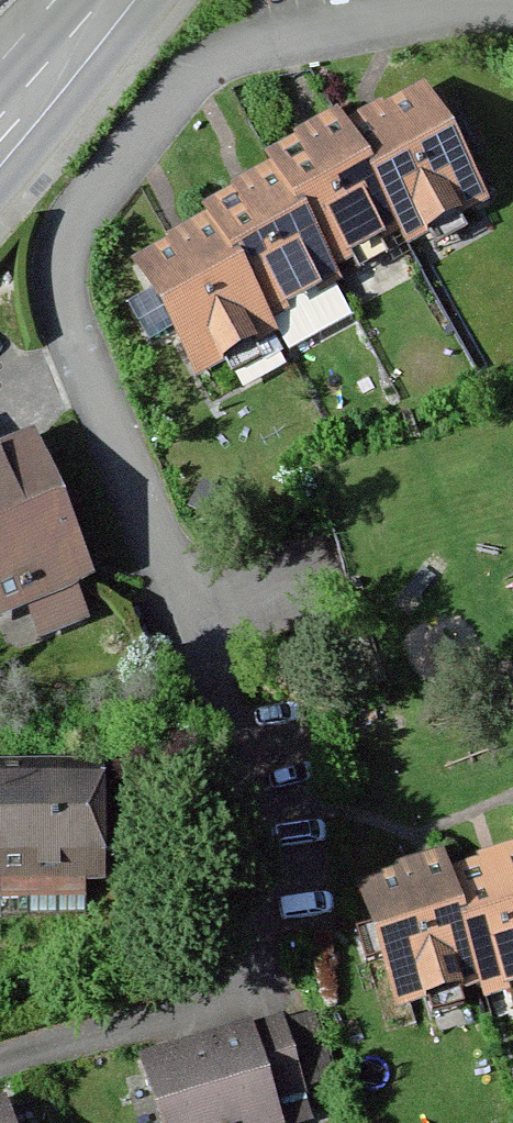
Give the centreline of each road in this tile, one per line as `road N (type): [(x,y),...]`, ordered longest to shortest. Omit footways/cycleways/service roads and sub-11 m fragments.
road 1 (residential): [(0,1068),(257,985),(272,941),(58,350),(64,253),(177,91),(416,9),(512,9)]
road 2 (unclassified): [(0,125),(111,0)]

